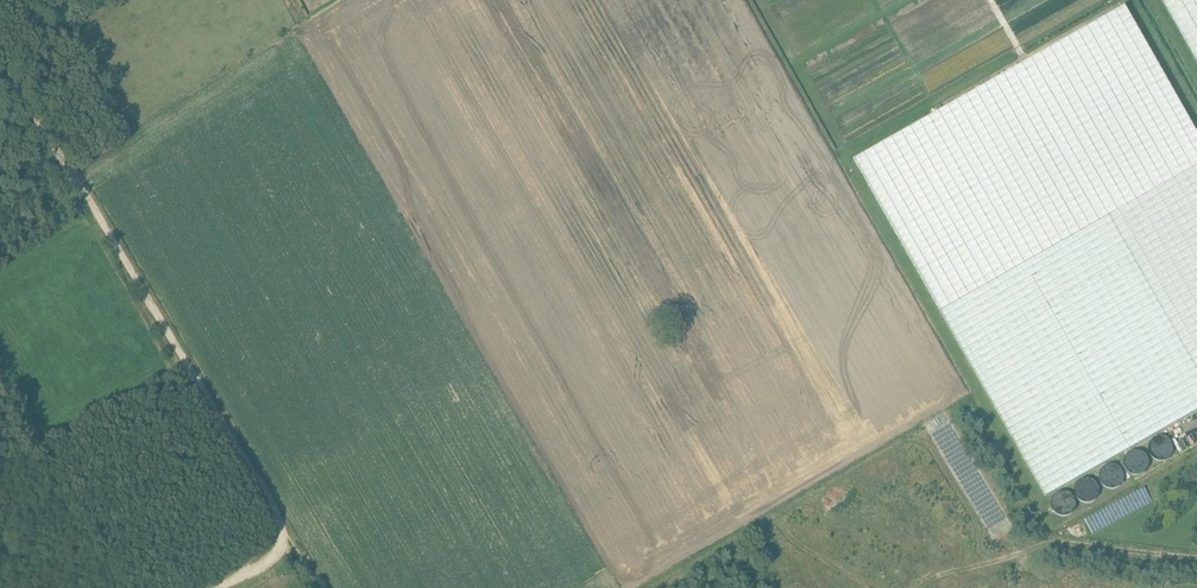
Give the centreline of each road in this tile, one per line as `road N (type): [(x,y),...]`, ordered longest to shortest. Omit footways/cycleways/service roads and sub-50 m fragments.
road 1 (track): [(1051,522),(759,0)]
road 2 (track): [(279,523),(0,56)]

